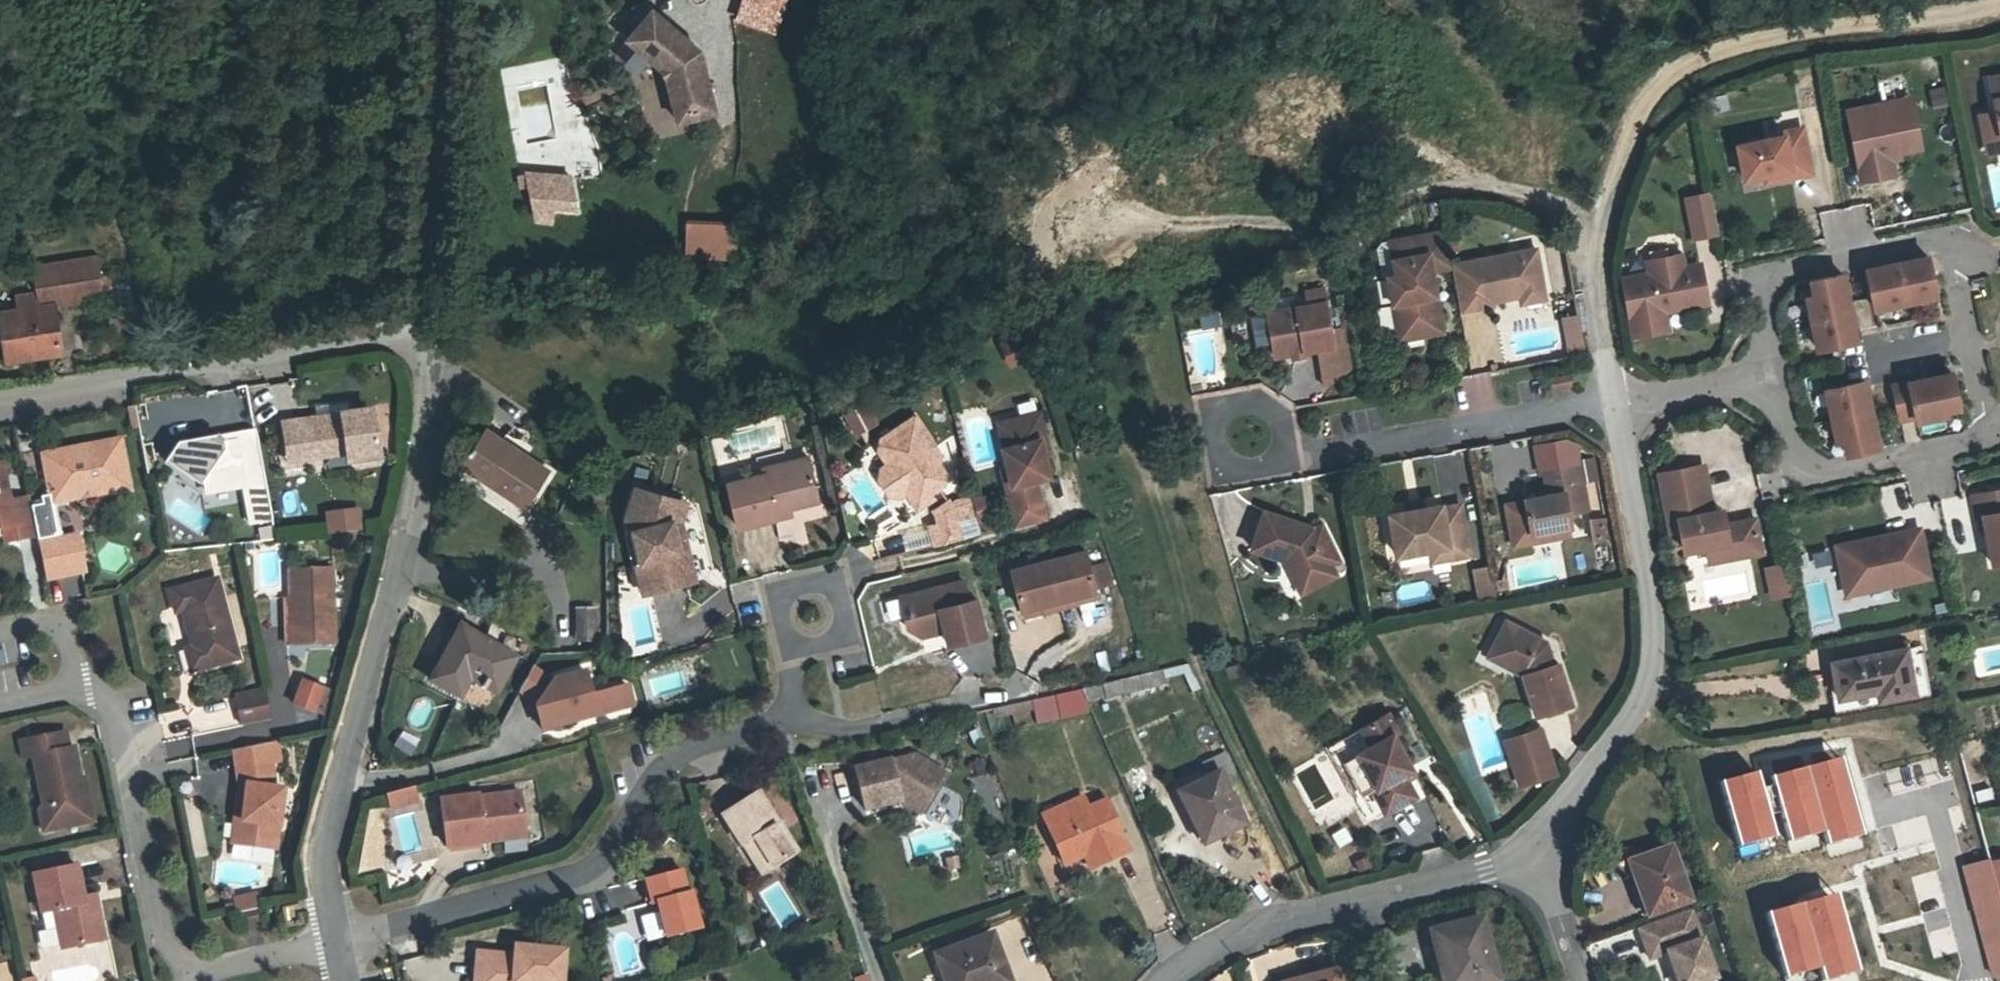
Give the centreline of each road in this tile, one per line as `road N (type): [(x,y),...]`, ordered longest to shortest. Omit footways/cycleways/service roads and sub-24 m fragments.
road 1 (residential): [(1533,854),(1633,706),(1653,629),(1585,259),(1636,118),(1692,59),(1779,33),(1982,0)]
road 2 (residential): [(349,980),(324,841),(414,508),(406,334)]
road 3 (track): [(1315,913),(1189,655),(1148,470)]
road 4 (residential): [(406,334),(0,402)]
road 5 (residential): [(1165,980),(1241,933),(1533,854)]
road 6 (residential): [(406,334),(437,0)]
road 7 (residential): [(1533,854),(1584,980)]

